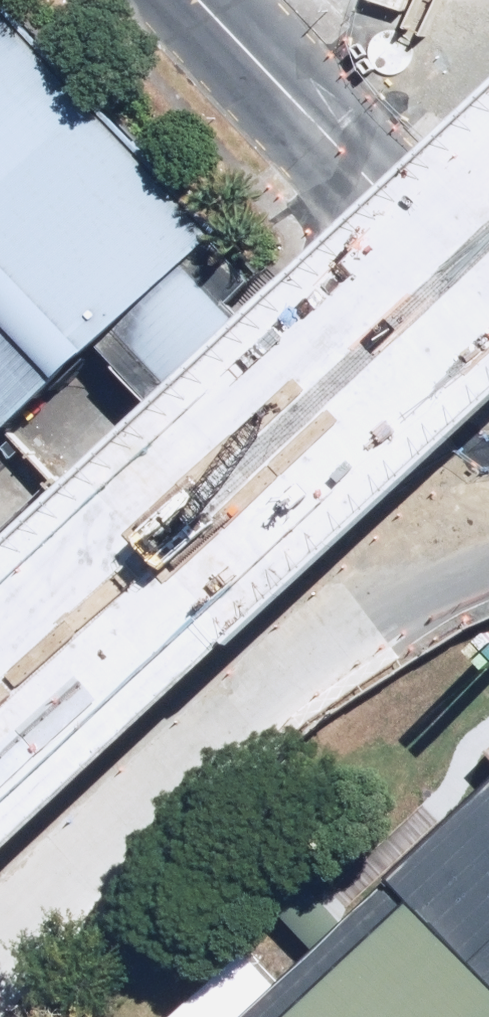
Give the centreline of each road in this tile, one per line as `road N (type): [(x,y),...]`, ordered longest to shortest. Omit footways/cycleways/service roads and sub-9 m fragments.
road 1 (primary): [(0,635),(488,169)]
road 2 (primary): [(488,330),(0,790)]

